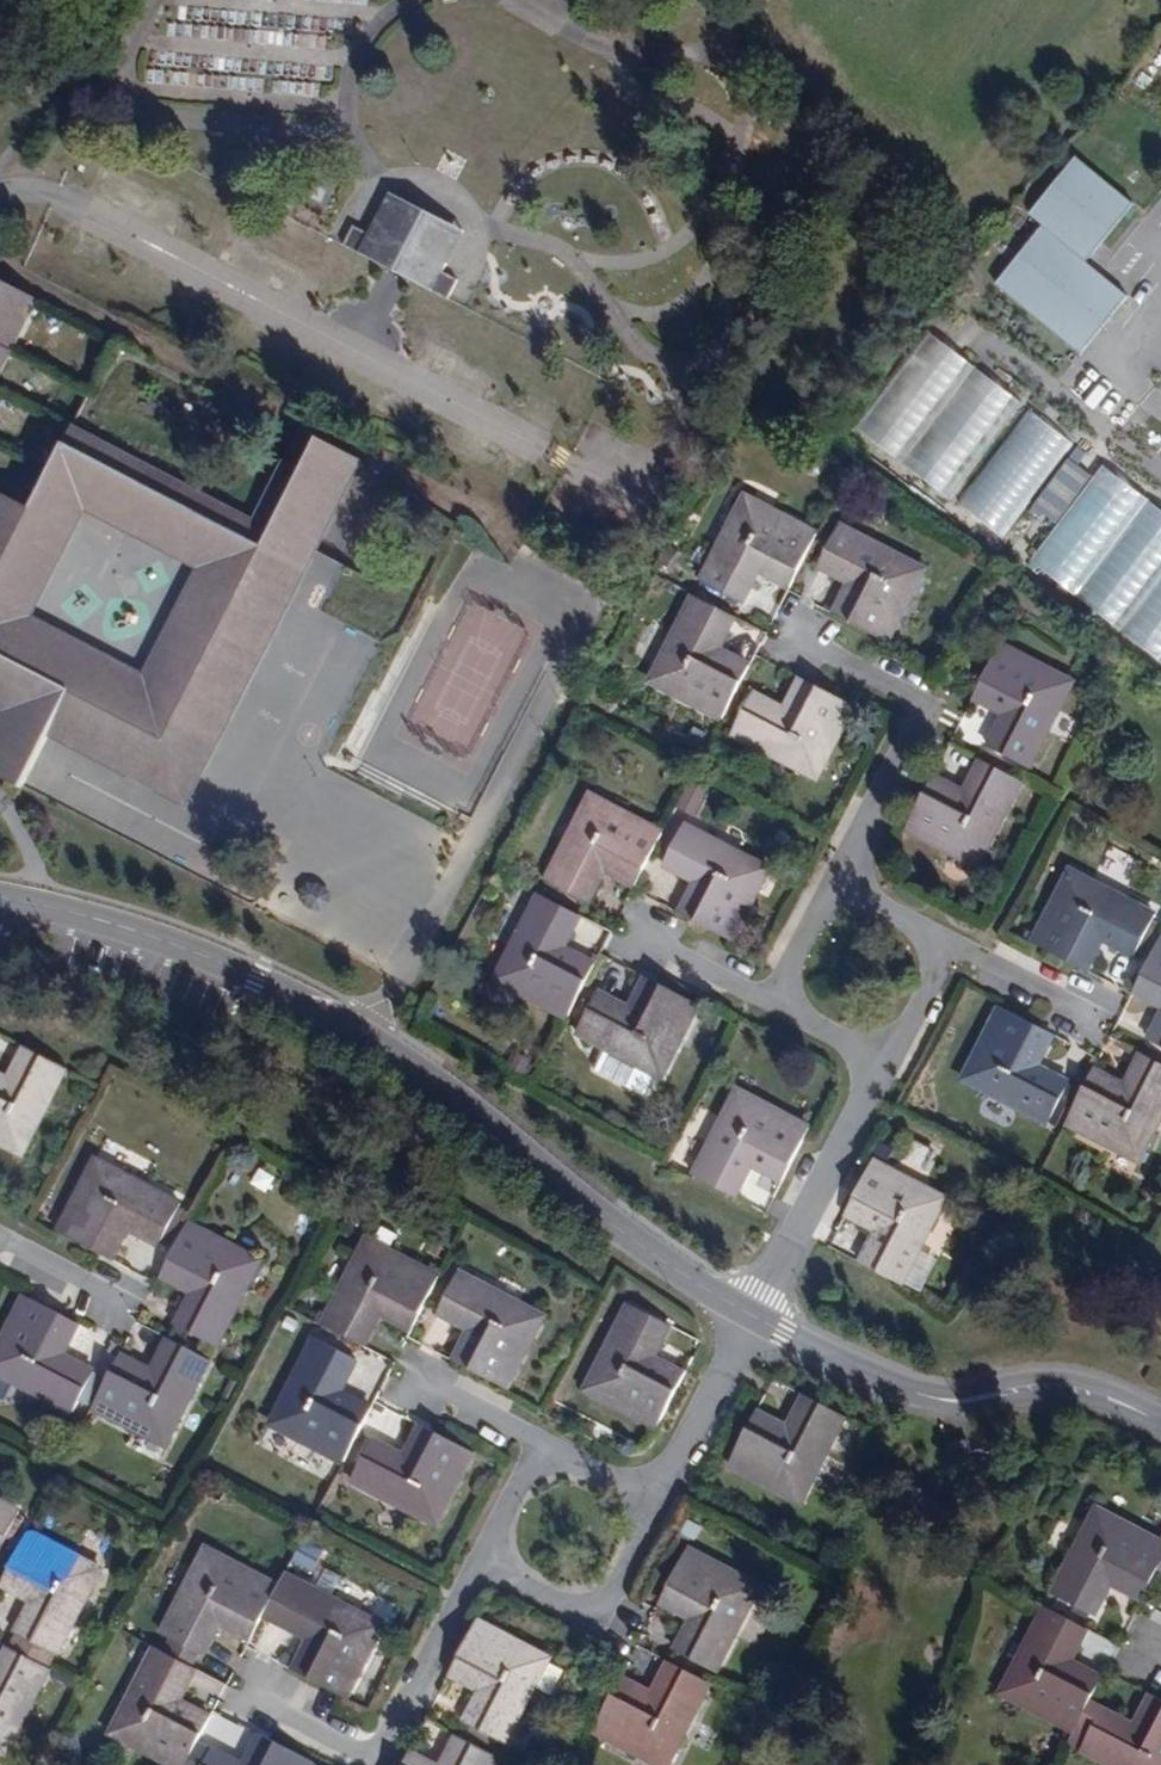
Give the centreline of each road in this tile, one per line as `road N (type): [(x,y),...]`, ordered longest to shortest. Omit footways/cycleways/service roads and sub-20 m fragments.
road 1 (residential): [(762,1320),(685,1273),(421,1072),(284,990),(153,938),(0,902)]
road 2 (residential): [(1160,1419),(1076,1391),(1030,1390),(981,1407),(932,1400),(762,1320)]
road 3 (residential): [(256,1696),(395,1764),(491,1562)]
road 4 (residential): [(789,637),(935,702),(845,891)]
road 5 (residential): [(899,1071),(762,1320)]
road 6 (residential): [(491,1562),(608,1614),(671,1493)]
road 7 (residential): [(671,1493),(762,1320)]
road 8 (residential): [(638,934),(782,1009)]
road 9 (residential): [(1102,1022),(961,957)]
road 10 (residential): [(126,1316),(0,1244)]
road 11 (residential): [(417,1378),(548,1437)]
road 12 (residential): [(491,1562),(548,1437)]
road 13 (residential): [(548,1437),(671,1493)]
road 14 (residential): [(782,1009),(845,891)]
road 15 (residential): [(845,891),(961,957)]
road 16 (residential): [(782,1009),(899,1071)]
road 17 (residential): [(961,957),(899,1071)]

